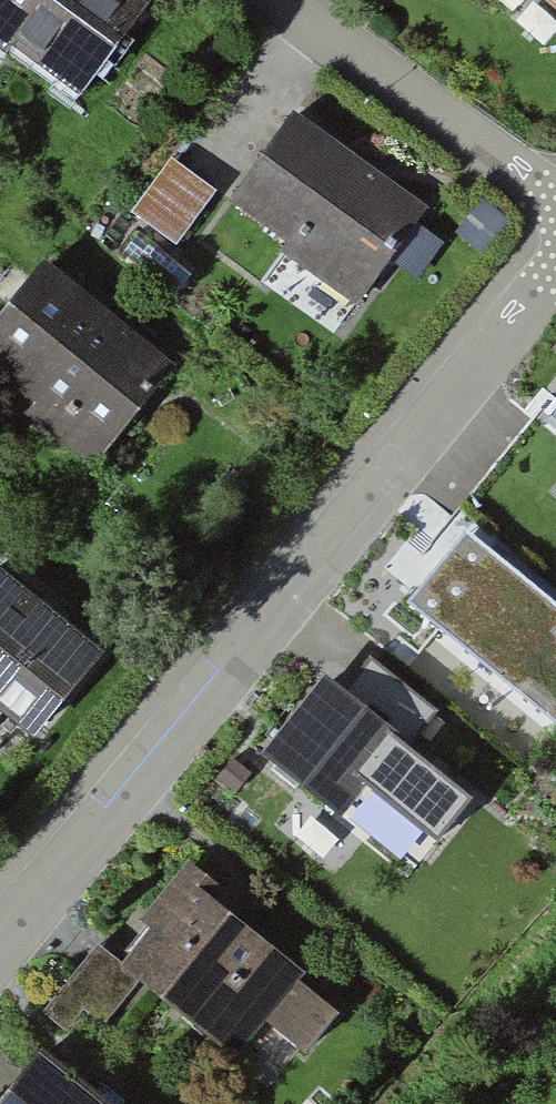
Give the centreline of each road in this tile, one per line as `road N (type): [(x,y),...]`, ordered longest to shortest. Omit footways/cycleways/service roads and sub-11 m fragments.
road 1 (residential): [(0,925),(115,805),(555,268)]
road 2 (residential): [(284,0),(555,193)]

